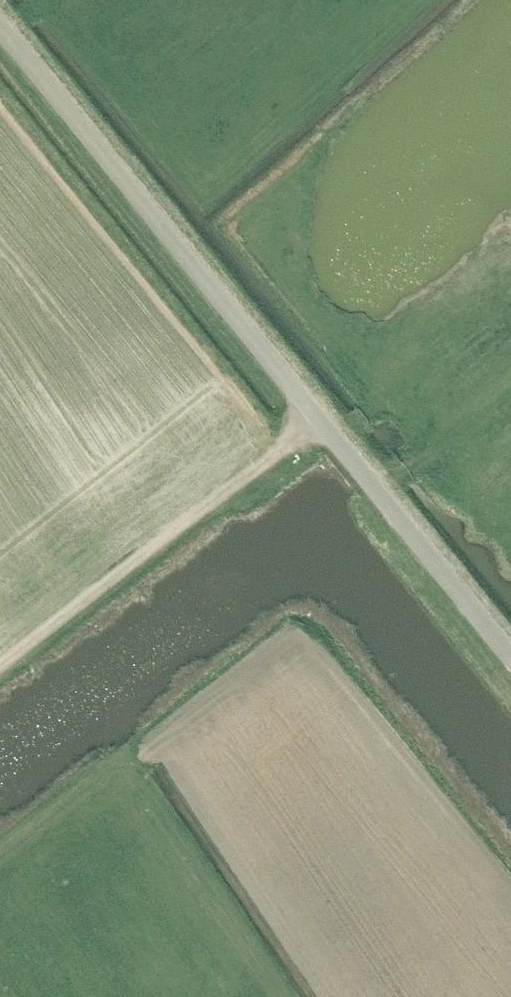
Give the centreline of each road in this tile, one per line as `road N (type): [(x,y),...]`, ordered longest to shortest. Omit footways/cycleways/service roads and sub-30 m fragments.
road 1 (tertiary): [(510,648),(0,26)]
road 2 (track): [(0,663),(318,415)]

